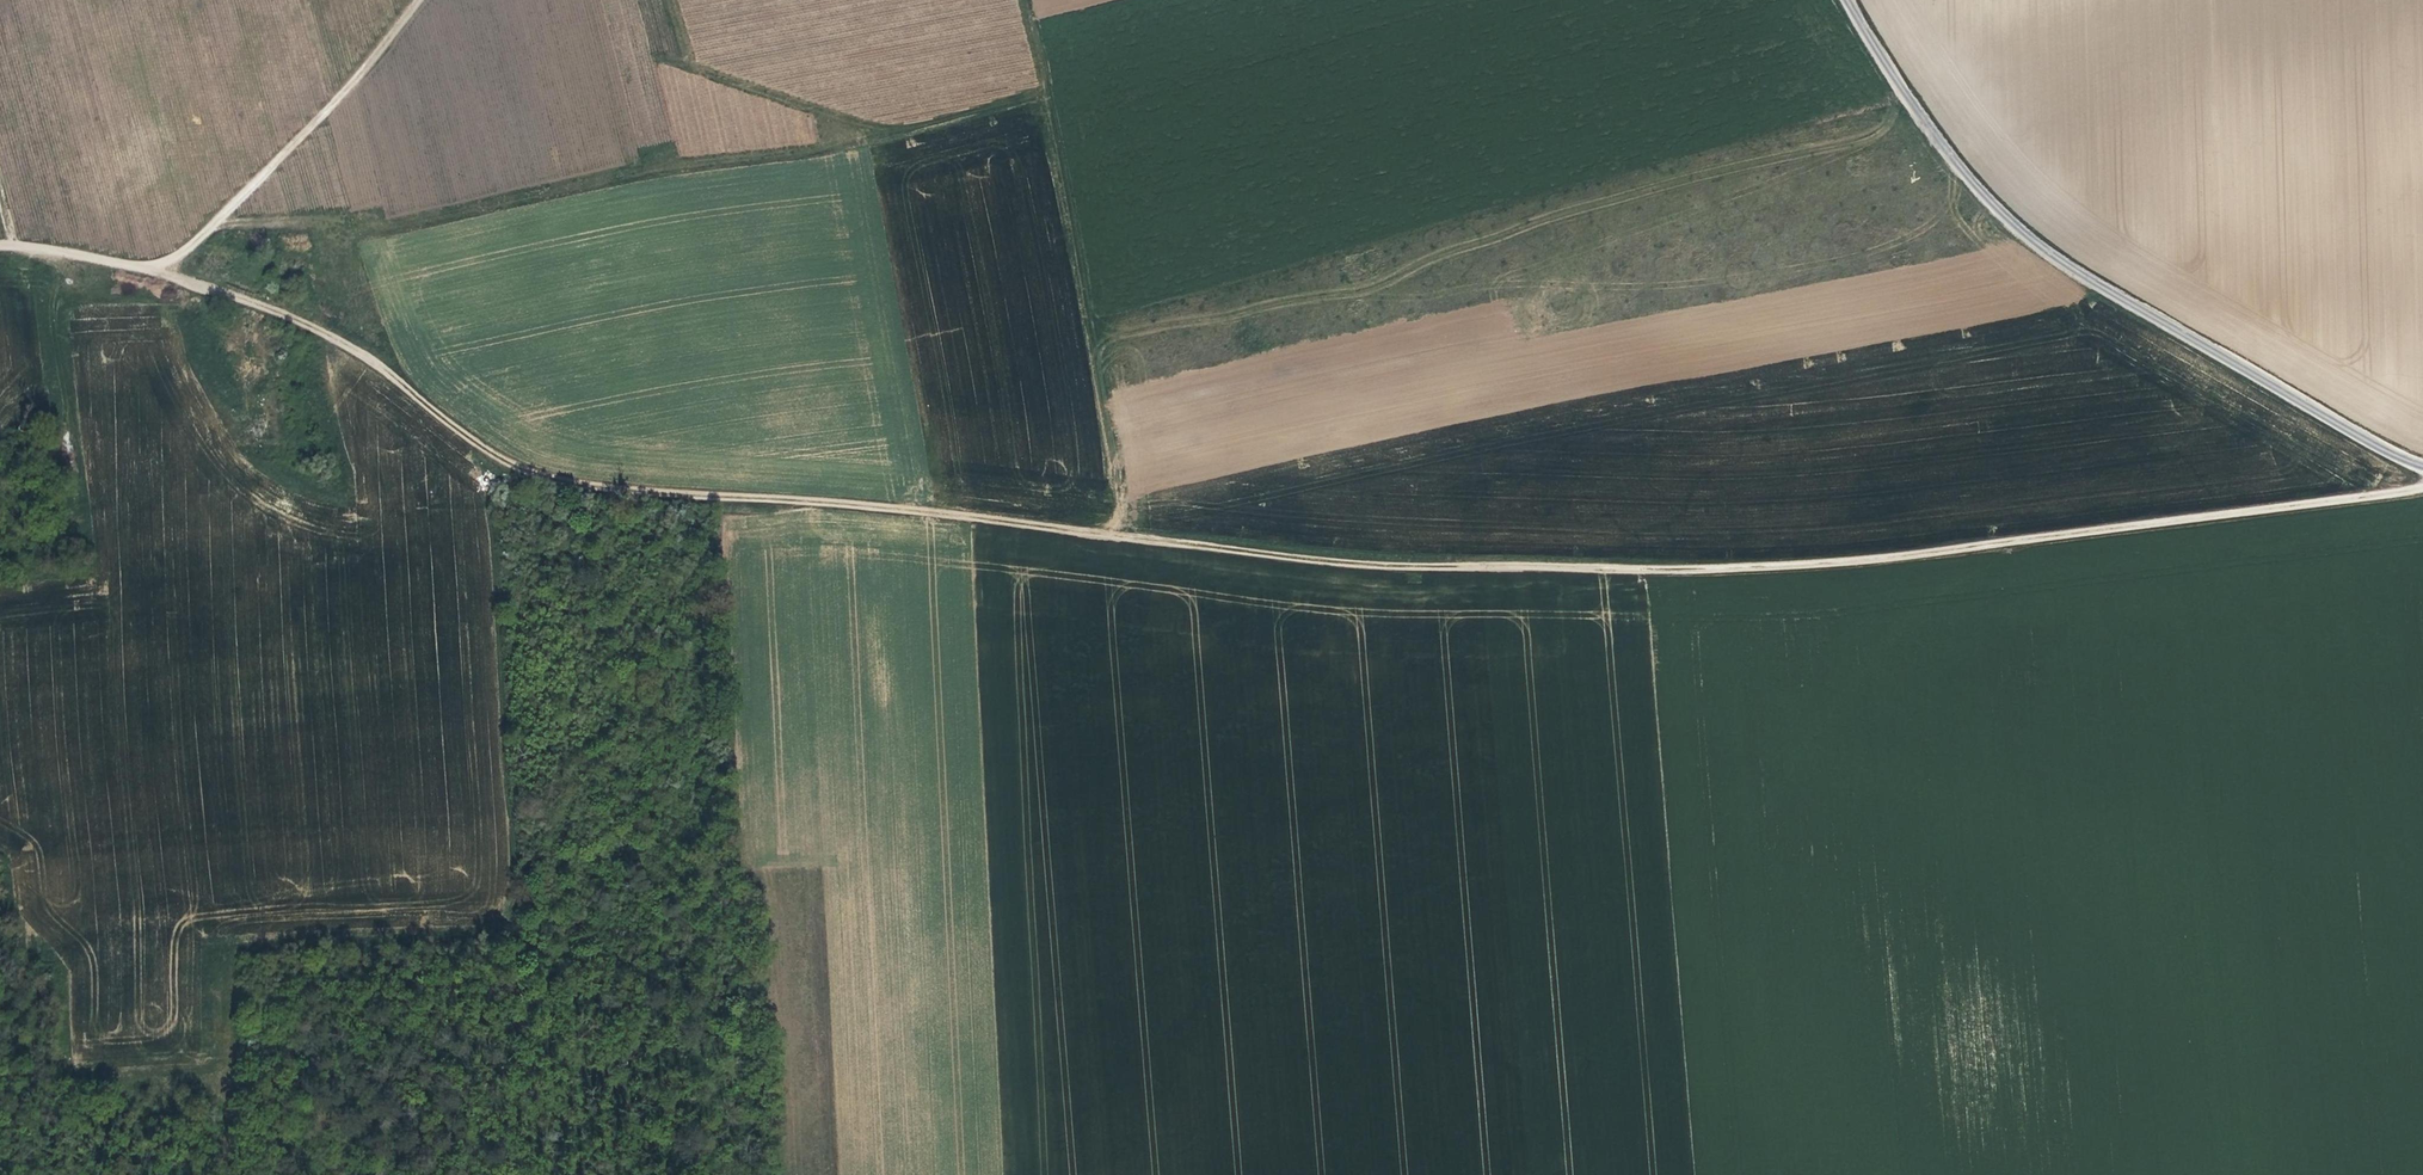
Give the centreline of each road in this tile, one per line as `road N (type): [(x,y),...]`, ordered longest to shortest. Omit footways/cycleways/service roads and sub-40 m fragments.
road 1 (track): [(2422,488),(1817,564),(1459,568),(1303,558),(817,500),(580,485),(484,450),(380,366),(295,320),(152,271),(0,247)]
road 2 (unclassified): [(1847,0),(1949,153),(2067,269),(2422,468)]
road 3 (track): [(152,271),(288,154),(418,0)]

